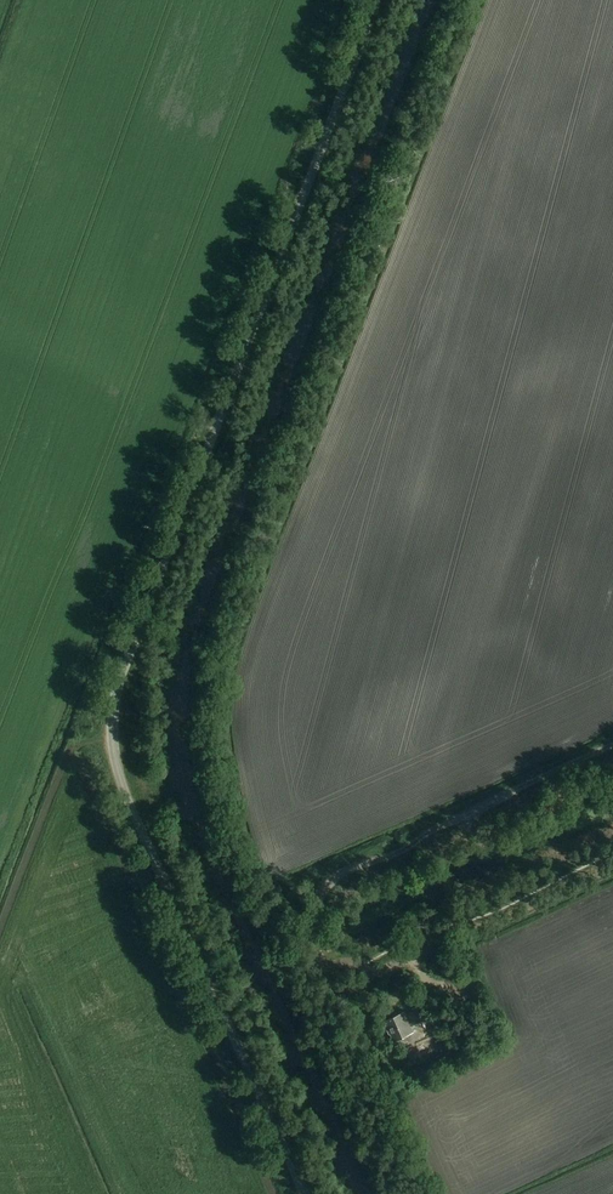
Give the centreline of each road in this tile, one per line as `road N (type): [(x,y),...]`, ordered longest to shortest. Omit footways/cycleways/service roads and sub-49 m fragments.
road 1 (tertiary): [(303,1193),(121,786),(110,710),(376,0)]
road 2 (track): [(378,1193),(254,935),(193,748),(191,698),(226,569),(440,0)]
road 3 (track): [(612,745),(458,815),(392,857),(345,867),(312,895),(330,1033),(405,1193)]

